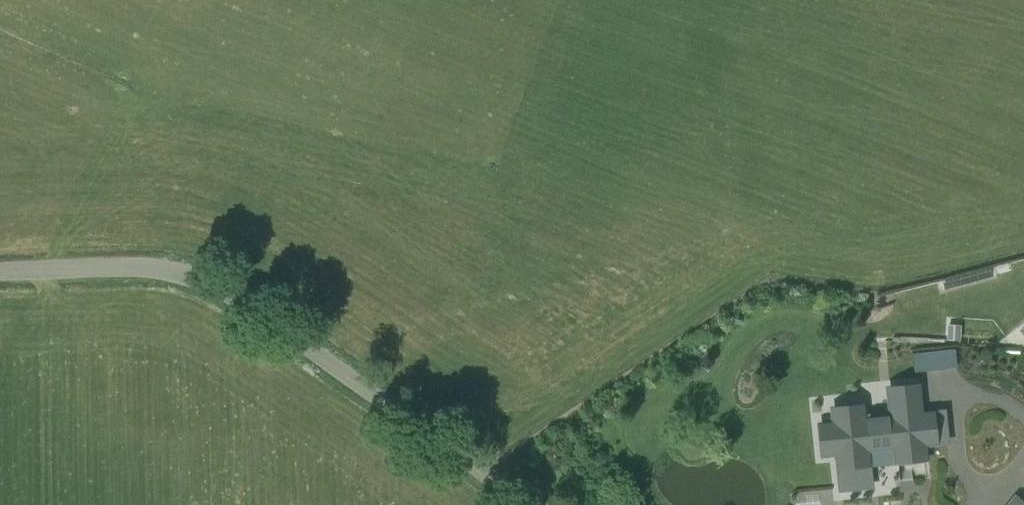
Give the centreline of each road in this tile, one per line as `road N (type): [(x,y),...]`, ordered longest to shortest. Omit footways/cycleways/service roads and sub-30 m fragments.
road 1 (unclassified): [(527,504),(211,281),(135,266),(0,268)]

